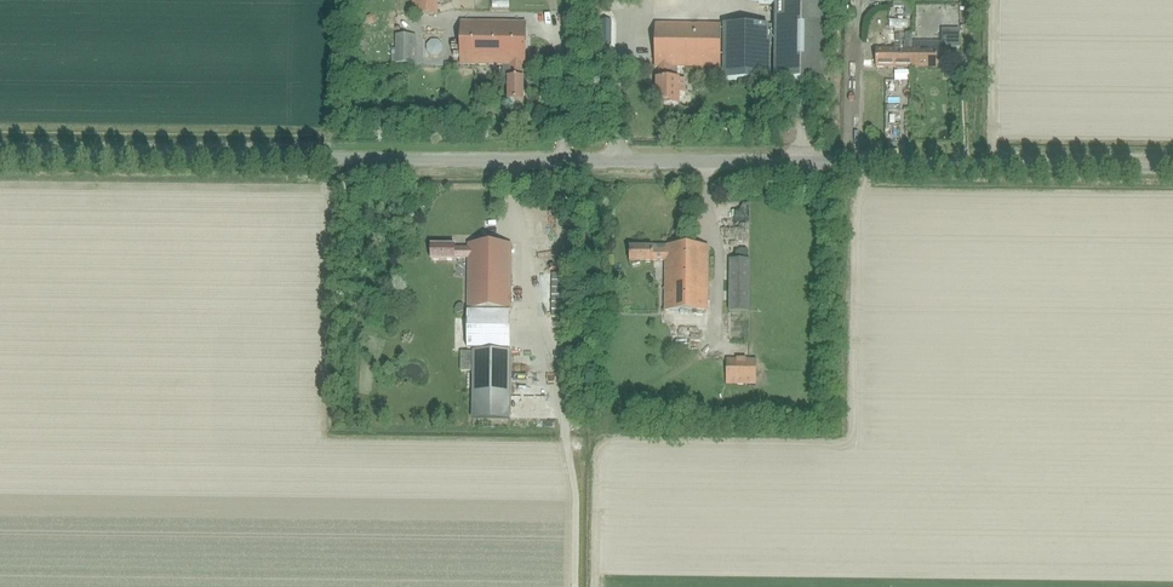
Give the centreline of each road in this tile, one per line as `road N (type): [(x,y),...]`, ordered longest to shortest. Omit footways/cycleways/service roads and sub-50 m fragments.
road 1 (unclassified): [(0,156),(1172,167)]

